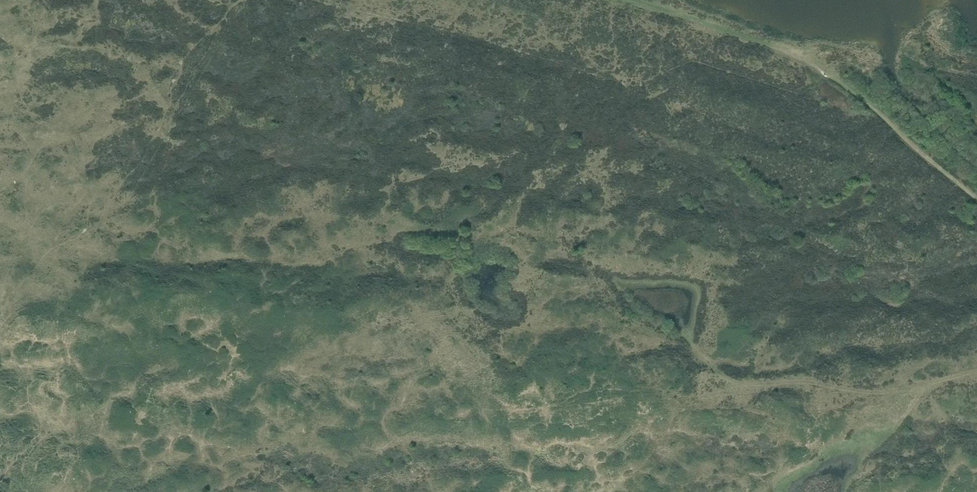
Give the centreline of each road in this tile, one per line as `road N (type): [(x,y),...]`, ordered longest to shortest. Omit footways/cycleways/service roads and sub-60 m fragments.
road 1 (track): [(625,0),(811,58),(976,199)]

